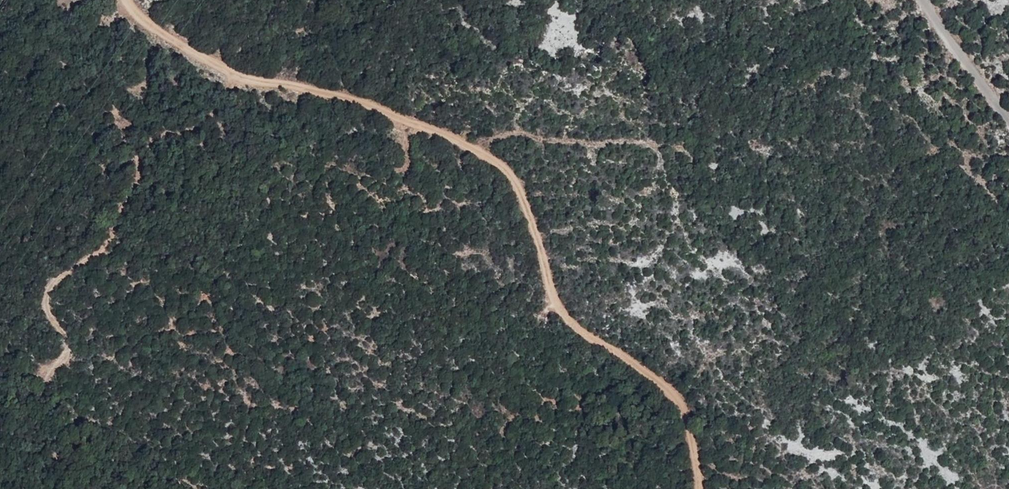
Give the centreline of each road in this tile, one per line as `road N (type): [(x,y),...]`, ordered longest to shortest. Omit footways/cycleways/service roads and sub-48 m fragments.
road 1 (track): [(126,0),(154,32),(212,66),(322,93),(506,169),(524,196),(558,308),(663,385),(678,407),(694,488)]
road 2 (track): [(81,488),(34,420),(41,373),(70,352),(43,291),(117,221),(139,163),(126,113),(154,32)]
road 3 (unclassified): [(923,0),(1008,118)]

